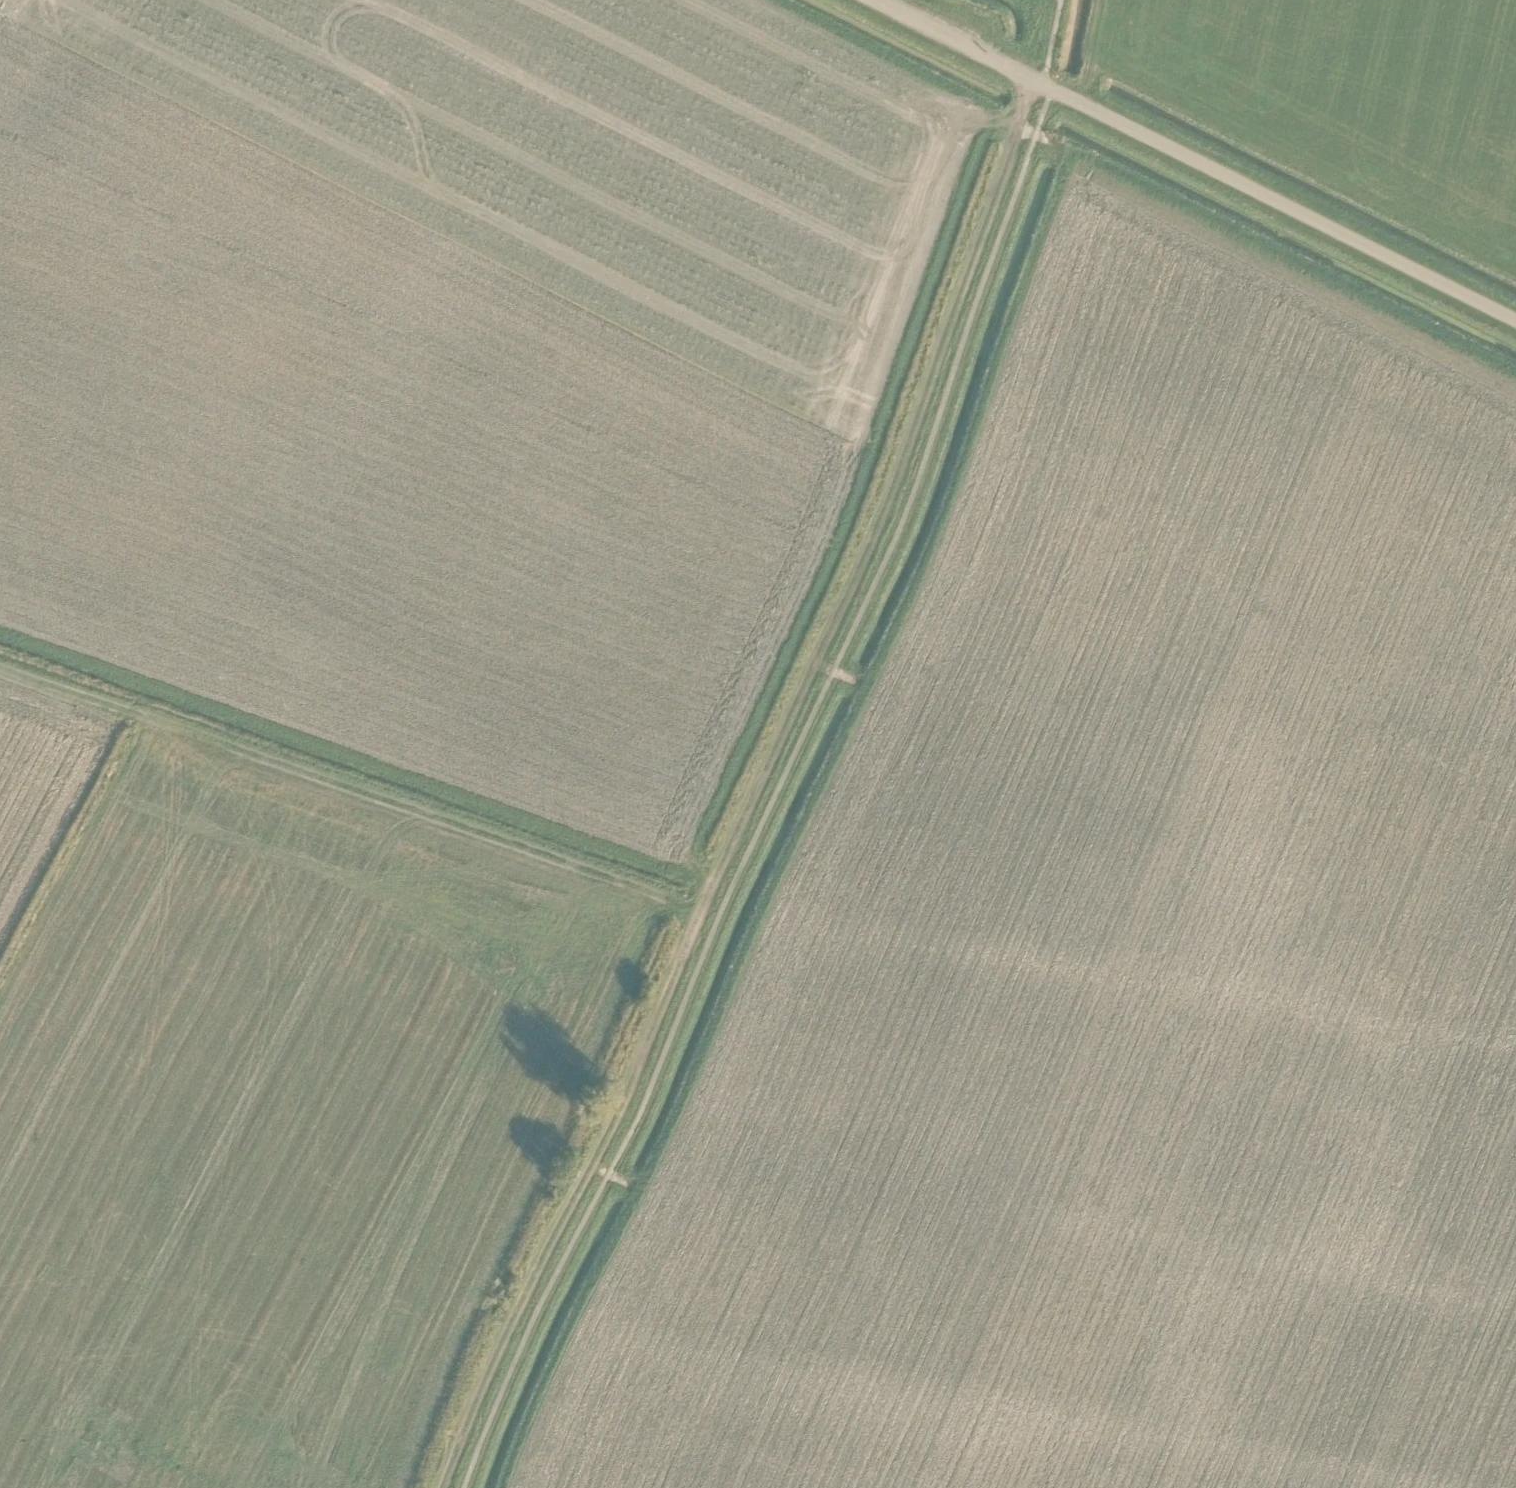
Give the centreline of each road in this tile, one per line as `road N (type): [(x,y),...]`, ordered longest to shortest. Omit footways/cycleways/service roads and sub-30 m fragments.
road 1 (track): [(439,1487),(881,518),(1030,78)]
road 2 (unclassified): [(1515,322),(876,0)]

